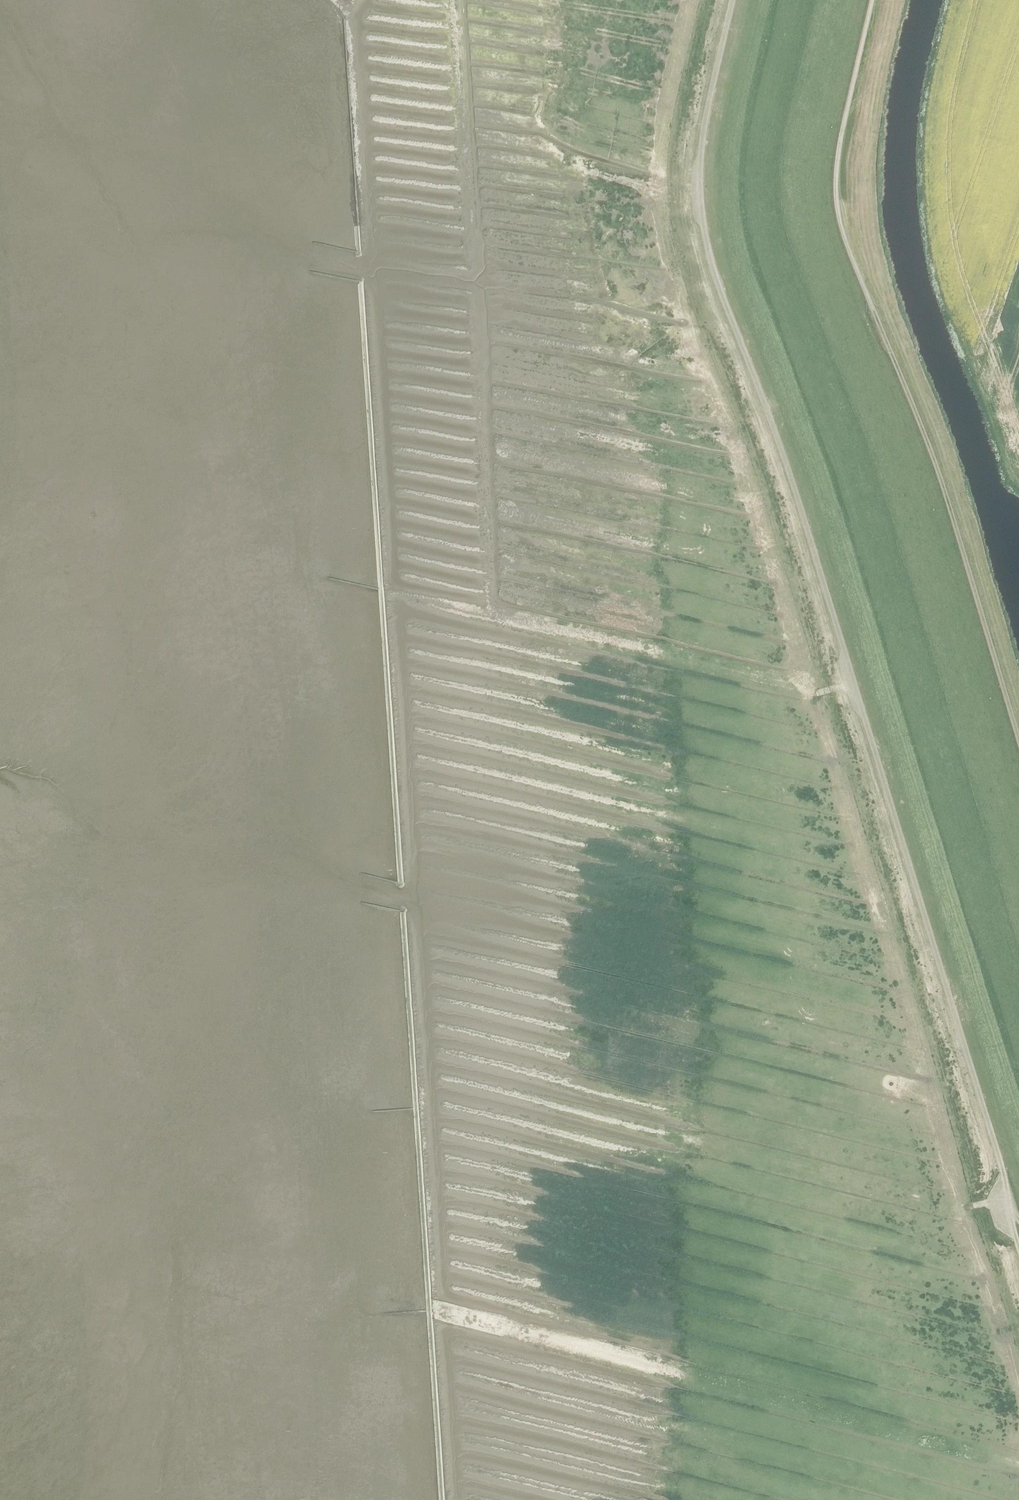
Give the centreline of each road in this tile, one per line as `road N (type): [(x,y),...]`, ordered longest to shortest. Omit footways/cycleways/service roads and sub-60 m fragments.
road 1 (track): [(1018,1249),(1003,1171),(789,470),(704,232),(700,133),(731,0)]
road 2 (track): [(873,0),(838,157),(840,223),(939,475),(1018,738)]

